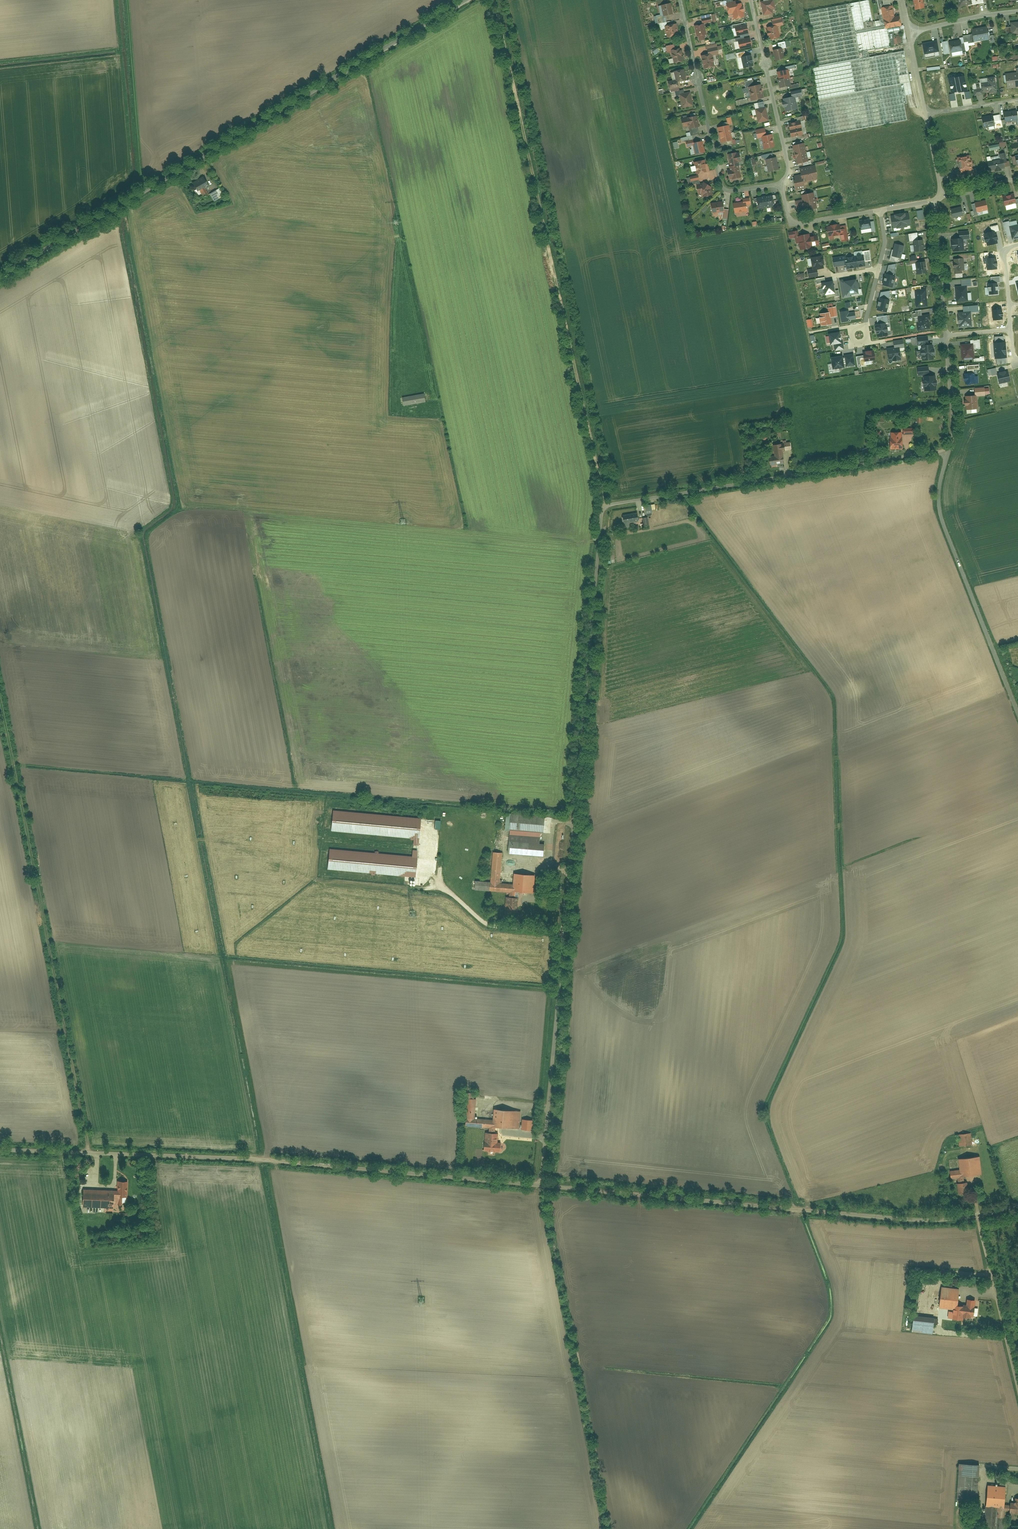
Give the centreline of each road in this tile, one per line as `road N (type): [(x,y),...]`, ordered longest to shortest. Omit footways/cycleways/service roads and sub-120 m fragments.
road 1 (unclassified): [(537,1185),(600,504)]
road 2 (unclassified): [(0,1149),(257,1159),(537,1185)]
road 3 (residential): [(0,276),(462,0)]
road 4 (unclassified): [(493,0),(600,504)]
road 5 (unclassified): [(974,1215),(537,1185)]
road 6 (unclassified): [(600,504),(948,451)]
road 7 (unclassified): [(948,451),(933,498),(938,520),(1017,722)]
road 8 (residential): [(679,0),(719,182),(725,190),(780,183)]
road 9 (residential): [(929,131),(854,144),(824,0)]
road 10 (unclassified): [(1017,1406),(974,1215)]
road 11 (residential): [(780,183),(787,163),(749,0)]
road 12 (residential): [(945,336),(936,201)]
road 13 (residential): [(780,183),(792,222),(881,210)]
road 14 (residential): [(862,336),(886,244),(881,210)]

